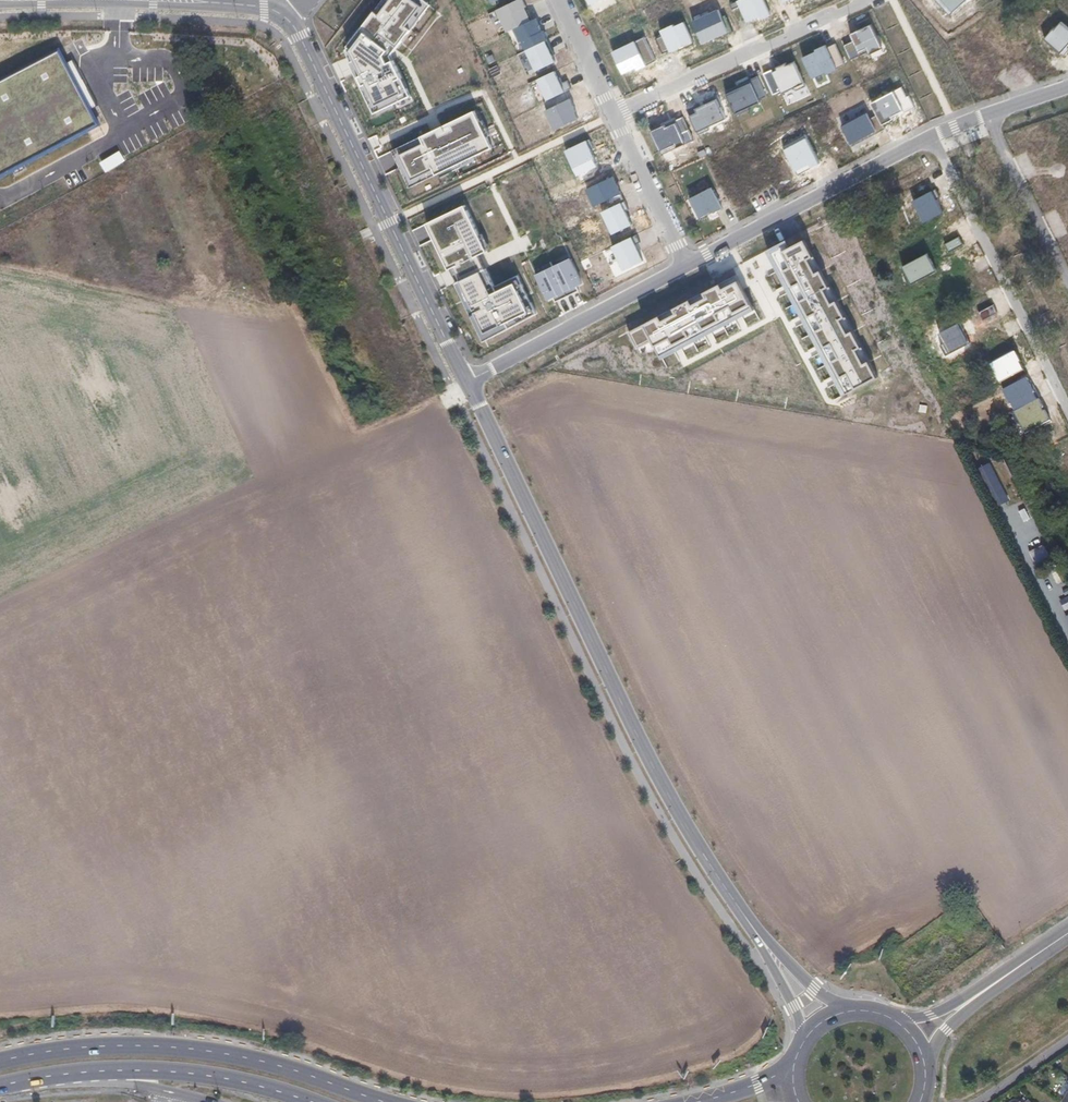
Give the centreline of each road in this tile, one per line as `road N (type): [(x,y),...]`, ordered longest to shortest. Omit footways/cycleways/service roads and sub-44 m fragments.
road 1 (tertiary): [(767,951),(637,735),(465,382)]
road 2 (track): [(465,382),(0,608)]
road 3 (tertiary): [(465,382),(284,14)]
road 4 (primary): [(383,1101),(279,1066),(192,1049),(101,1046),(0,1061)]
road 5 (primary): [(0,1086),(156,1071),(226,1079),(310,1101)]
road 6 (residential): [(934,137),(1067,414)]
road 7 (residential): [(685,266),(934,137)]
road 8 (residential): [(614,115),(867,0)]
road 9 (residential): [(465,382),(685,266)]
road 10 (residential): [(1067,275),(986,117)]
road 11 (residential): [(685,266),(614,115)]
road 12 (residential): [(614,115),(559,0)]
road 13 (primary): [(1005,976),(940,1012),(892,1018)]
road 14 (primary): [(926,1067),(945,1030),(1005,976)]

